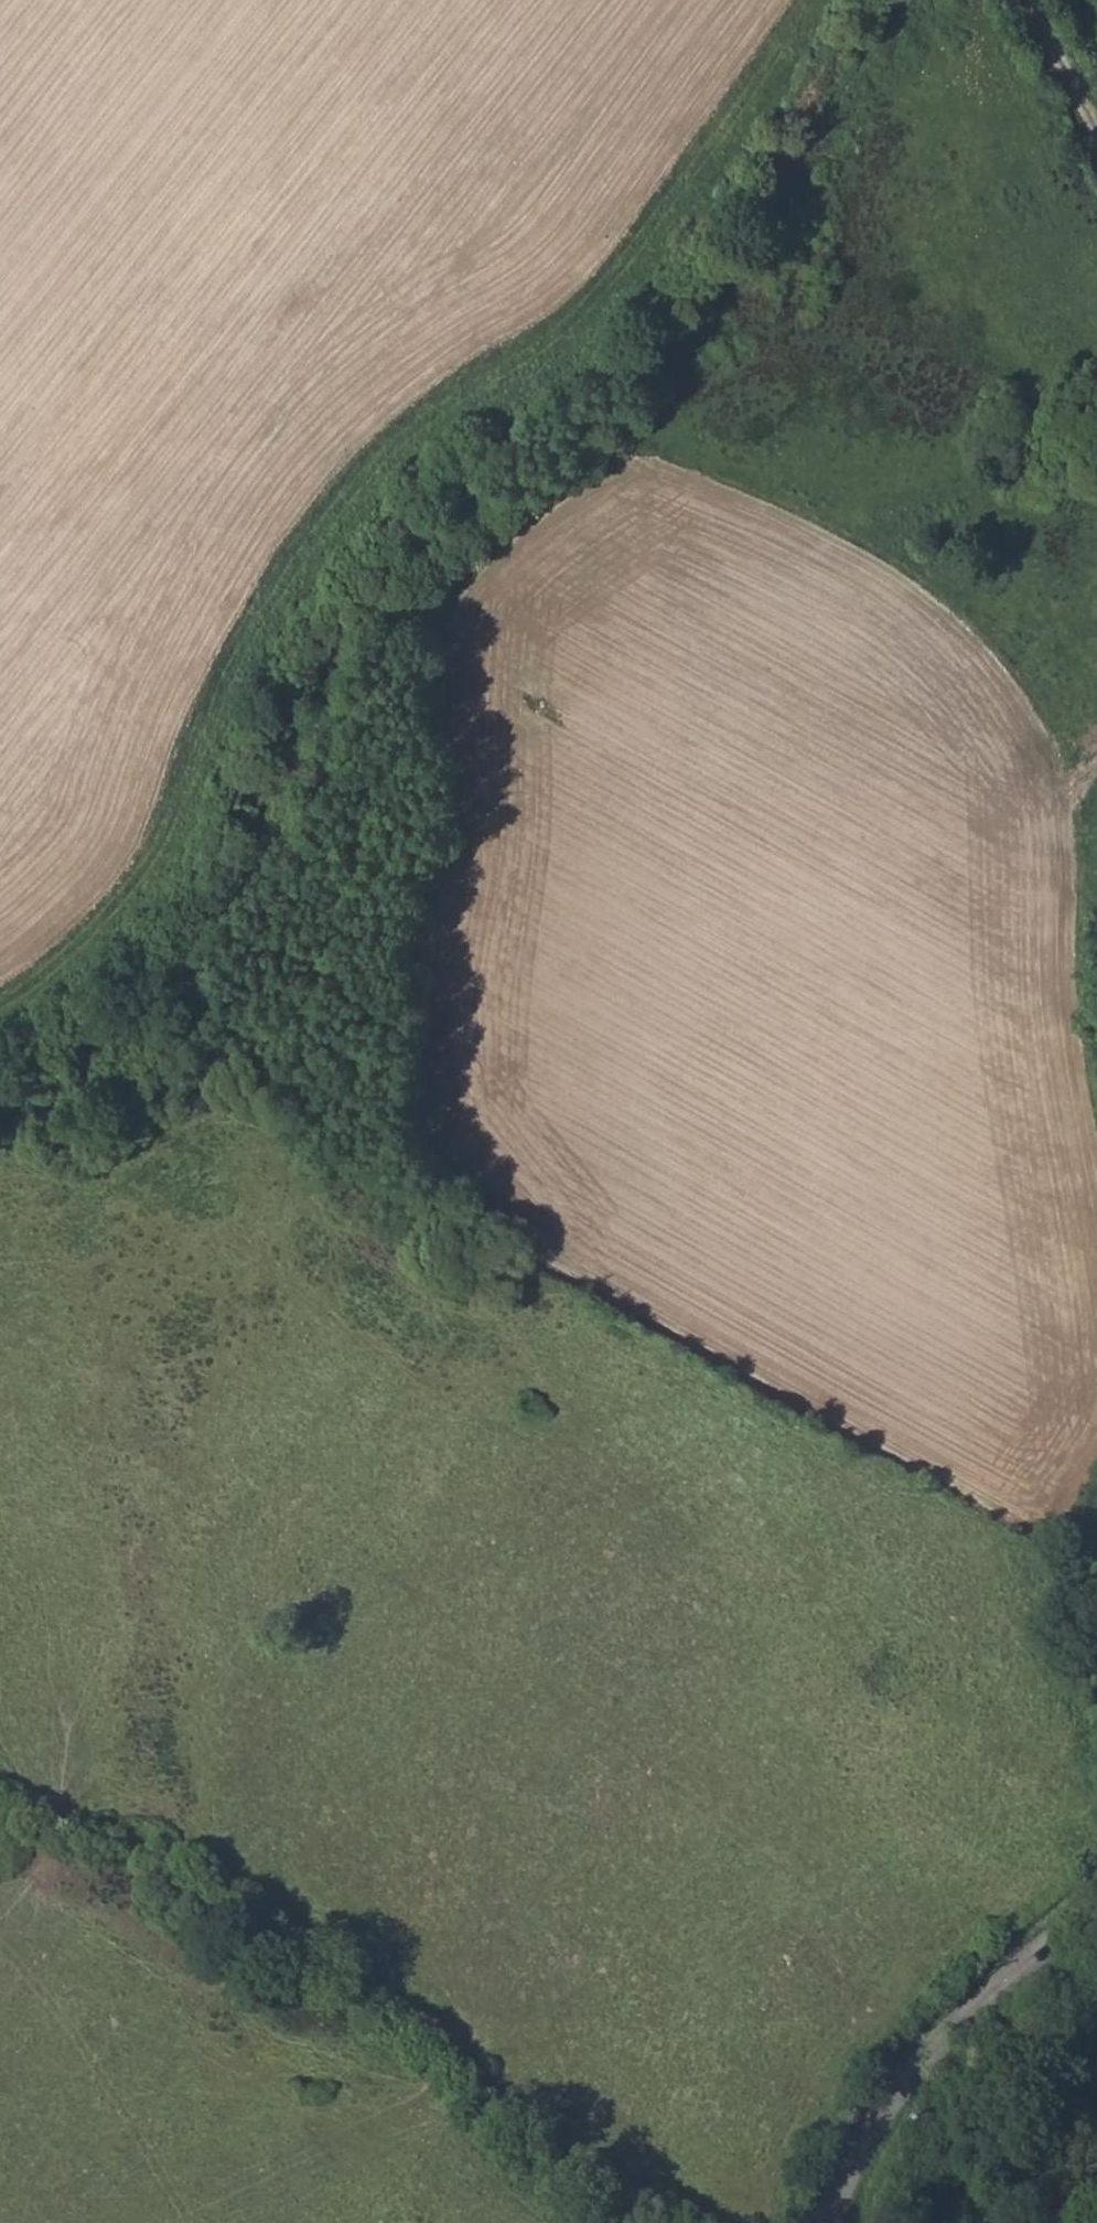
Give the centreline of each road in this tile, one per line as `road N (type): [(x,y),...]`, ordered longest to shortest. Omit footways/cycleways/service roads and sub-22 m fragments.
road 1 (tertiary): [(827,2222),(855,2160),(946,2034),(1096,1905)]
road 2 (track): [(1096,123),(1021,0)]

